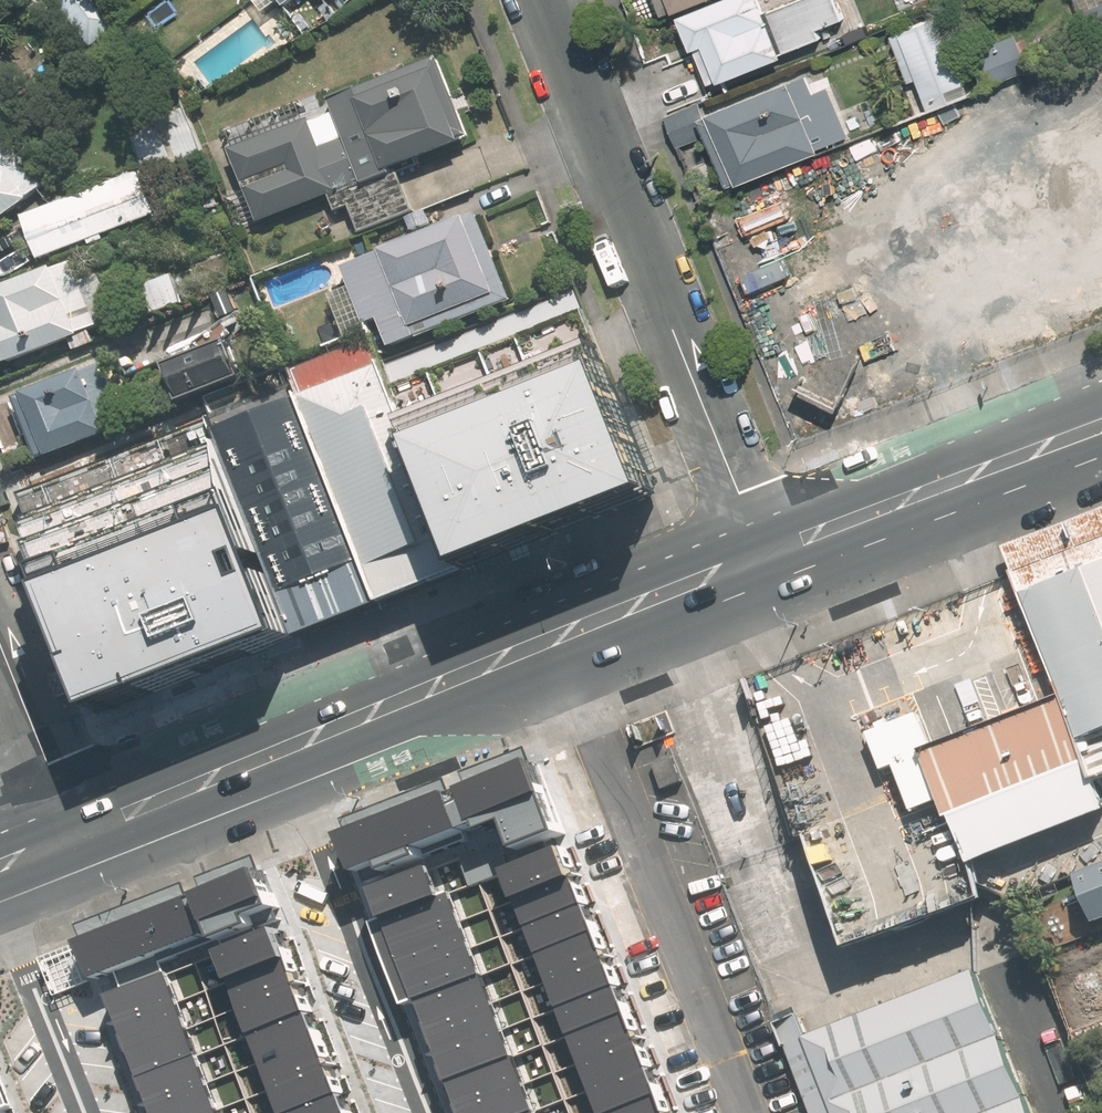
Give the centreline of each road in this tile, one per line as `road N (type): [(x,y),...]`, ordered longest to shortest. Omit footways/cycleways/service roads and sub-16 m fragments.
road 1 (primary): [(74,832),(763,553)]
road 2 (residential): [(763,553),(543,0)]
road 3 (primary): [(763,553),(1101,426)]
road 4 (residential): [(74,832),(0,645)]

